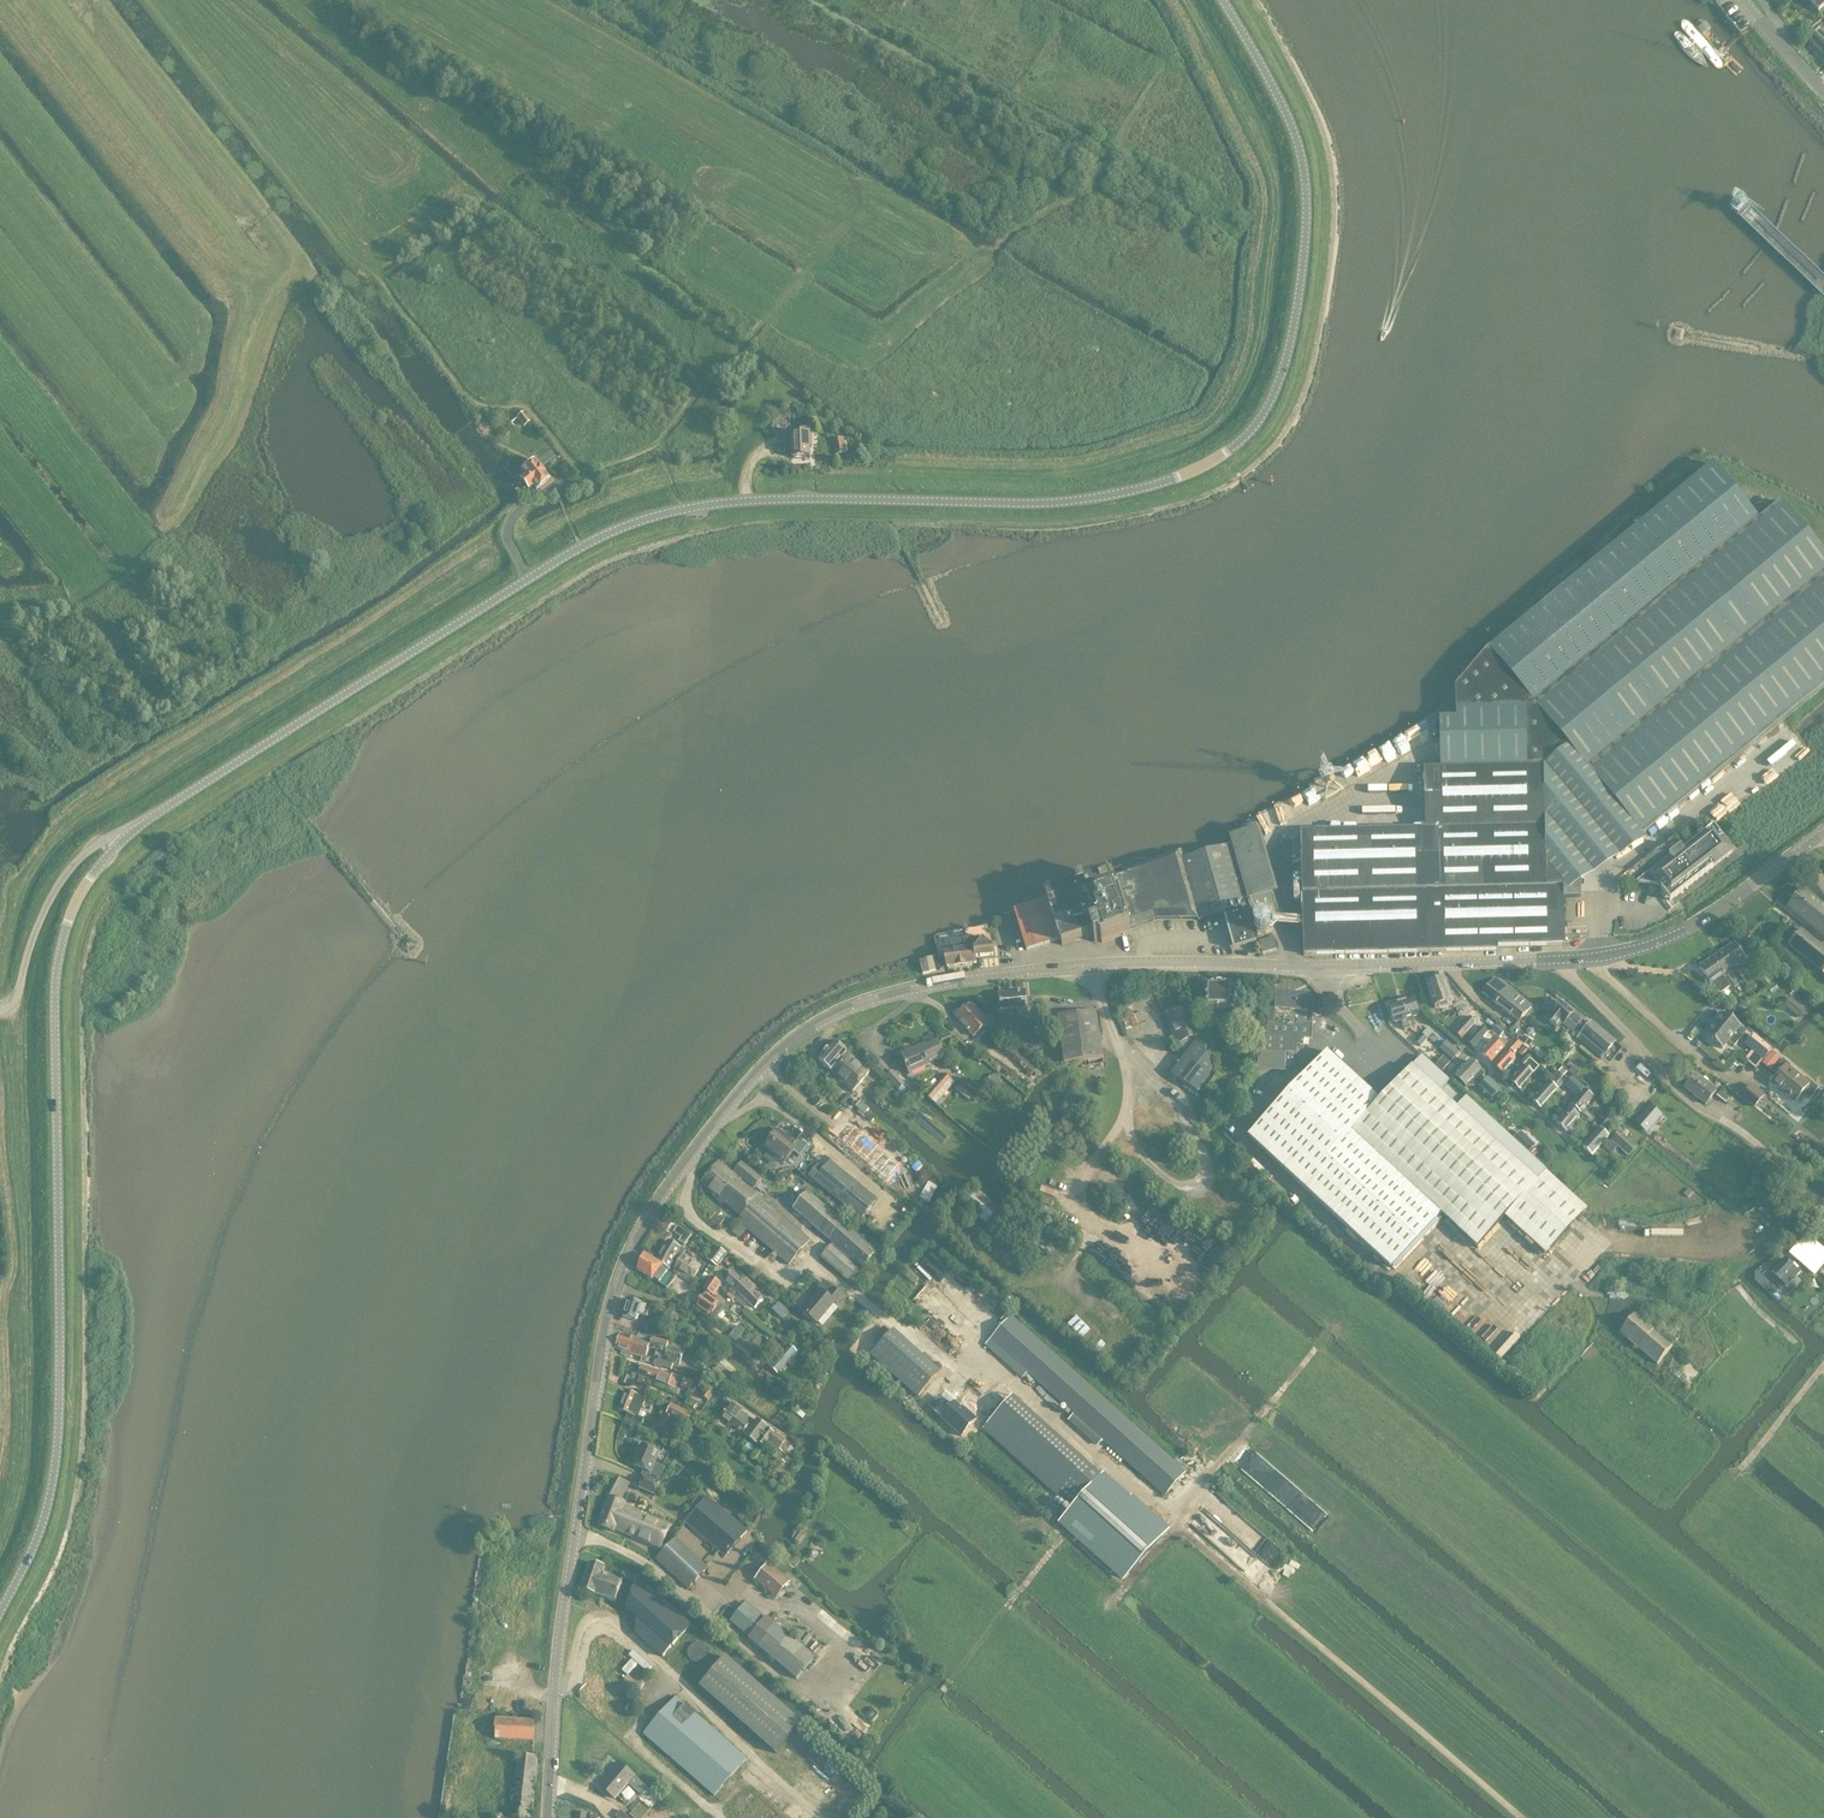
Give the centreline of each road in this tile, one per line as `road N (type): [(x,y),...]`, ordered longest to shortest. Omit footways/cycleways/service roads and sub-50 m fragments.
road 1 (tertiary): [(555,1687),(597,1378),(633,1246),(716,1124),(806,1032),(900,993),(1094,965),(1325,967),(1597,957),(1691,927),(1823,834)]
road 2 (tertiary): [(123,841),(529,579),(641,521),(733,501),(1058,503),(1175,479),(1234,446),(1257,422),(1286,363),(1307,192),(1304,159),(1278,94),(1222,0)]
road 3 (track): [(0,1646),(61,1515),(70,1463),(74,964),(94,903),(130,857),(587,562),(684,525)]
road 4 (track): [(684,525),(818,516),(1070,518),(1151,505),(1235,471),(1287,413),(1324,223),(1314,132),(1239,0)]
road 5 (tertiary): [(0,1613),(45,1516),(58,1443),(57,967),(77,900),(123,841)]
road 6 (track): [(660,446),(585,472),(530,412),(471,401),(293,166),(148,0)]
road 7 (track): [(660,446),(837,230),(855,193),(849,181),(539,0)]
road 8 (track): [(1176,1522),(1522,1817)]
road 9 (residential): [(823,1817),(606,1616),(585,1621),(565,1681),(555,1687)]
road 10 (unclassified): [(0,1012),(16,998),(40,922),(69,872),(105,840),(123,841)]
road 11 (track): [(1823,1366),(1737,1474)]
road 12 (tertiary): [(547,1817),(555,1687)]

